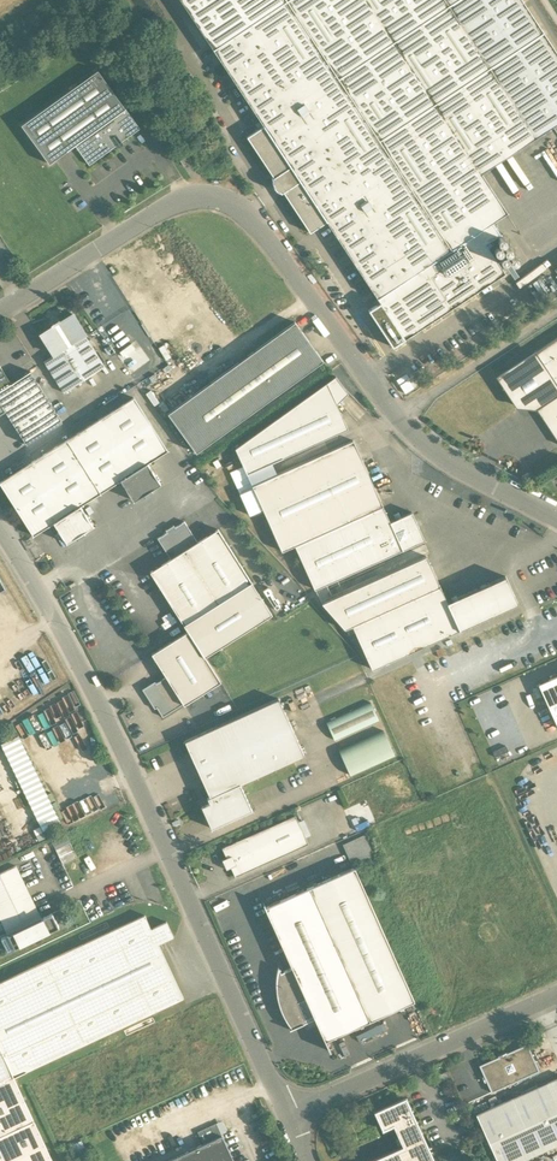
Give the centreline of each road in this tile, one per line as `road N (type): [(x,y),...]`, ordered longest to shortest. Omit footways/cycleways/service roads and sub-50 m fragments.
road 1 (unclassified): [(556,520),(443,459),(399,419),(257,225),(226,199),(195,196),(157,213),(0,310)]
road 2 (unclassified): [(287,1116),(93,688),(0,529)]
road 3 (unclassified): [(287,1116),(556,995)]
road 4 (track): [(399,419),(556,313)]

